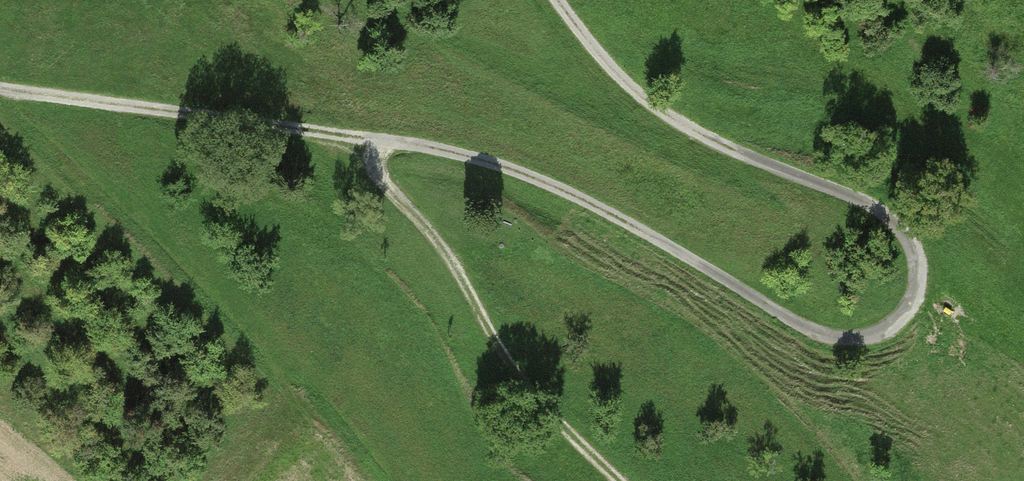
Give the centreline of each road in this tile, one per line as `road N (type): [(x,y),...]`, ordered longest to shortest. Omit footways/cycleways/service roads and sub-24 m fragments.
road 1 (track): [(557,0),(625,90),(699,140),(855,199),(914,233),(928,264),(911,311),(878,338),(822,335),(640,230),(521,173),(392,144),(0,89)]
road 2 (track): [(392,144),(376,158),(376,174),(434,232),(516,371),(616,480)]

